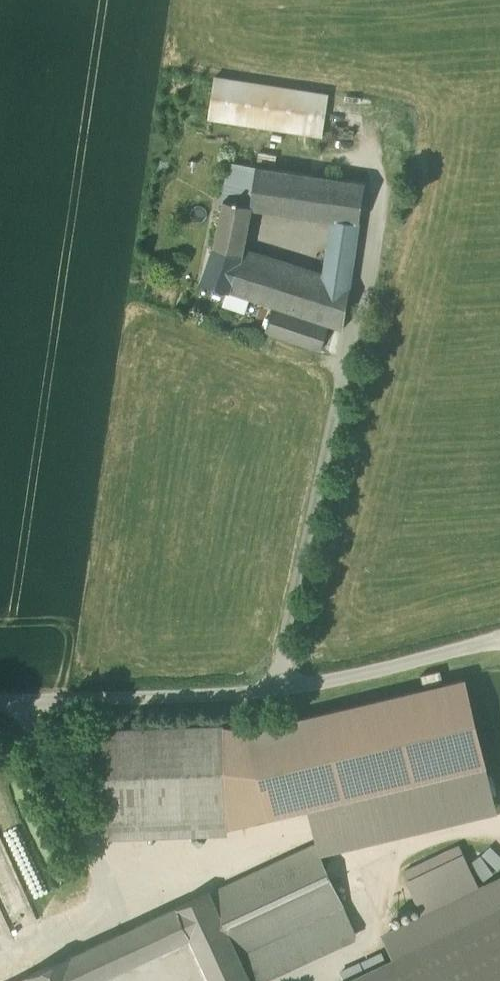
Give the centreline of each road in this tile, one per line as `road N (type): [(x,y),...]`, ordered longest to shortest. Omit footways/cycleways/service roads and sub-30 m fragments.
road 1 (unclassified): [(0,701),(278,692),(499,638)]

